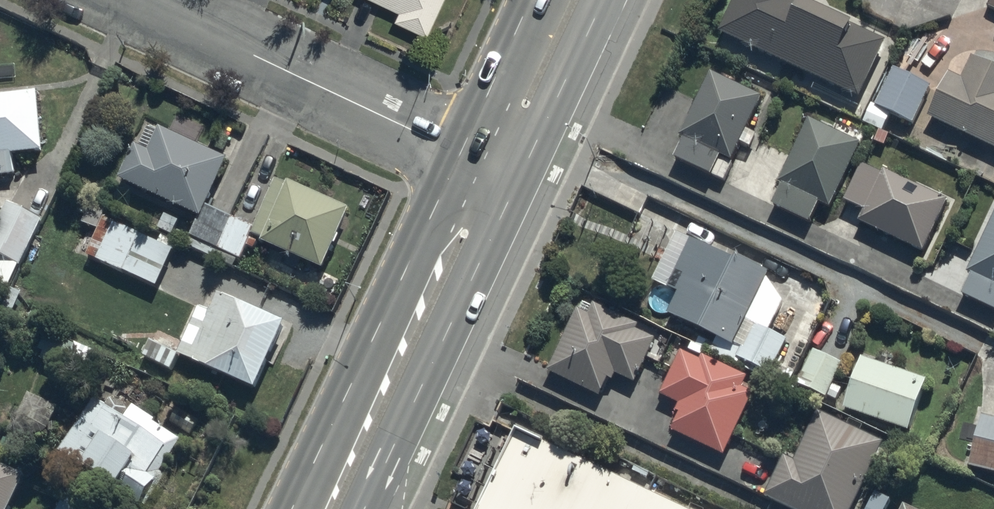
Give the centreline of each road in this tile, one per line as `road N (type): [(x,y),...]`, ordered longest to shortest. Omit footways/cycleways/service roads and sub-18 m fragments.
road 1 (secondary): [(293,508),(461,153)]
road 2 (secondary): [(518,180),(364,508)]
road 3 (residential): [(461,153),(137,0)]
road 4 (secondary): [(603,0),(518,180)]
road 5 (secondary): [(461,153),(532,0)]

